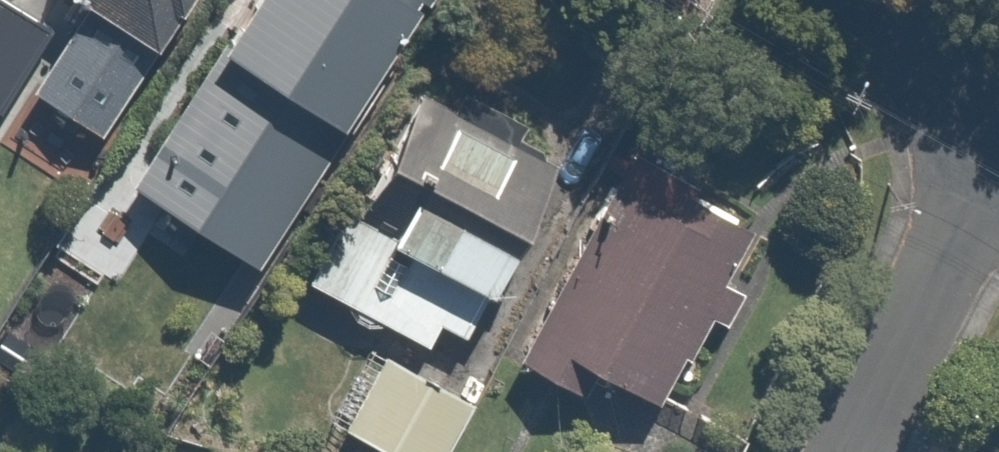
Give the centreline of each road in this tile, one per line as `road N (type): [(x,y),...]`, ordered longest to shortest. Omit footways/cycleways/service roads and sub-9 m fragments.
road 1 (residential): [(998,136),(847,451)]
road 2 (residential): [(998,119),(810,0)]

